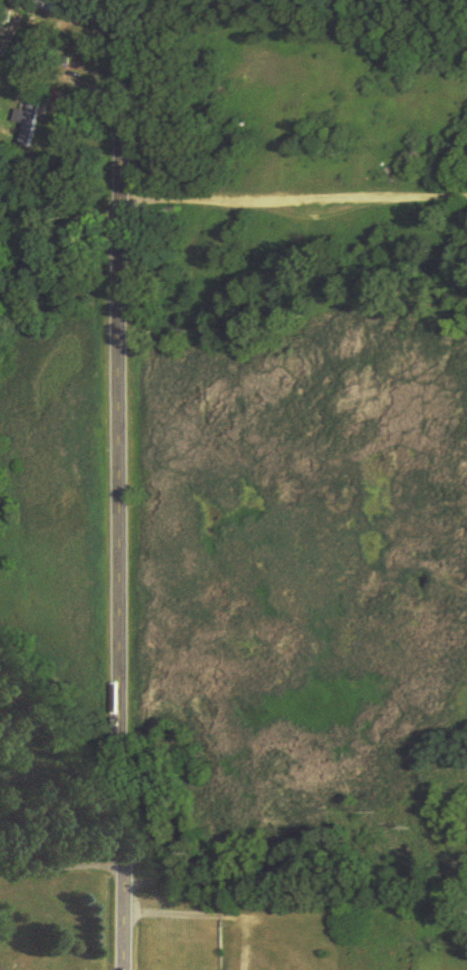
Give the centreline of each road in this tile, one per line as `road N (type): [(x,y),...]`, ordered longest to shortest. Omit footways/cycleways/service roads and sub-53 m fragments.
road 1 (secondary): [(121,969),(128,0)]
road 2 (residential): [(0,260),(128,204),(252,211),(466,203)]
road 3 (residential): [(466,890),(141,886),(122,879)]
road 4 (residential): [(122,879),(62,871),(0,880)]

